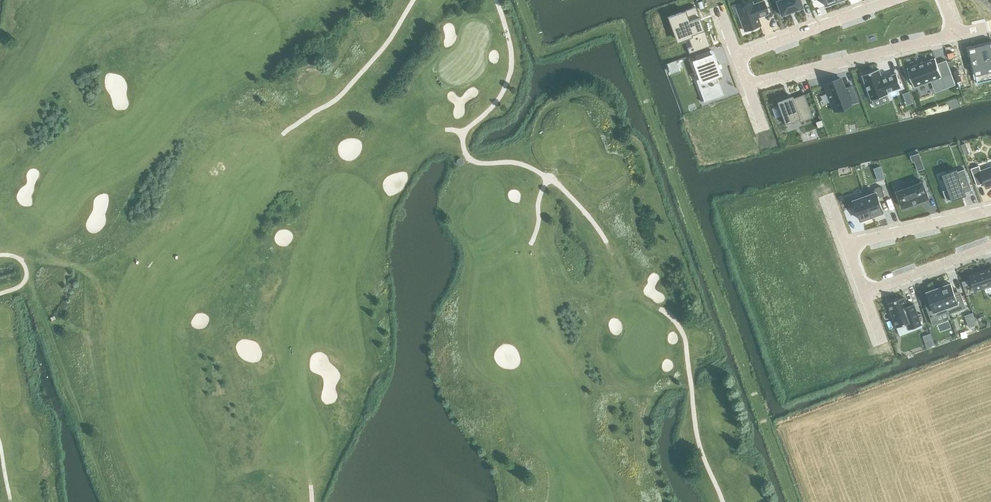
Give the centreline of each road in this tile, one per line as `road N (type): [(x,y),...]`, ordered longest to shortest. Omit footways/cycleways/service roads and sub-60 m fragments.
road 1 (residential): [(746,85),(958,32)]
road 2 (residential): [(894,0),(735,58)]
road 3 (residential): [(990,211),(845,247)]
road 4 (residential): [(862,292),(990,245)]

